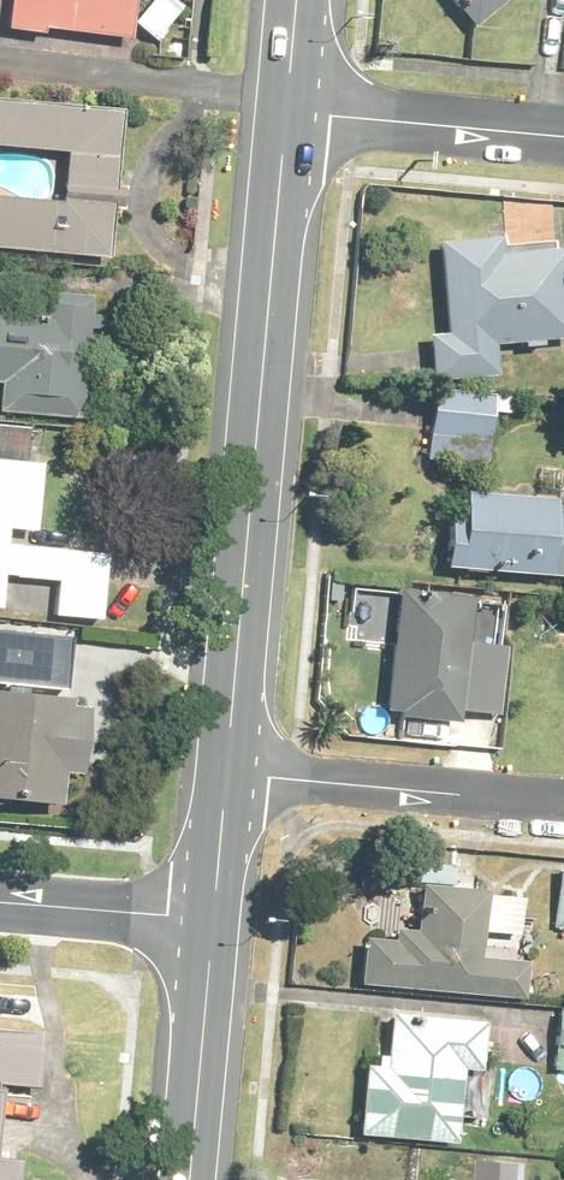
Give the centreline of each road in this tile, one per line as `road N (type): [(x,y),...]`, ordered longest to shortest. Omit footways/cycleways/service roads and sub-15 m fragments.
road 1 (primary): [(227,776),(286,115)]
road 2 (residential): [(563,805),(227,776)]
road 3 (unclassified): [(563,139),(286,115)]
road 4 (primary): [(189,1179),(212,922)]
road 5 (residential): [(0,904),(212,922)]
road 6 (primary): [(212,922),(227,776)]

